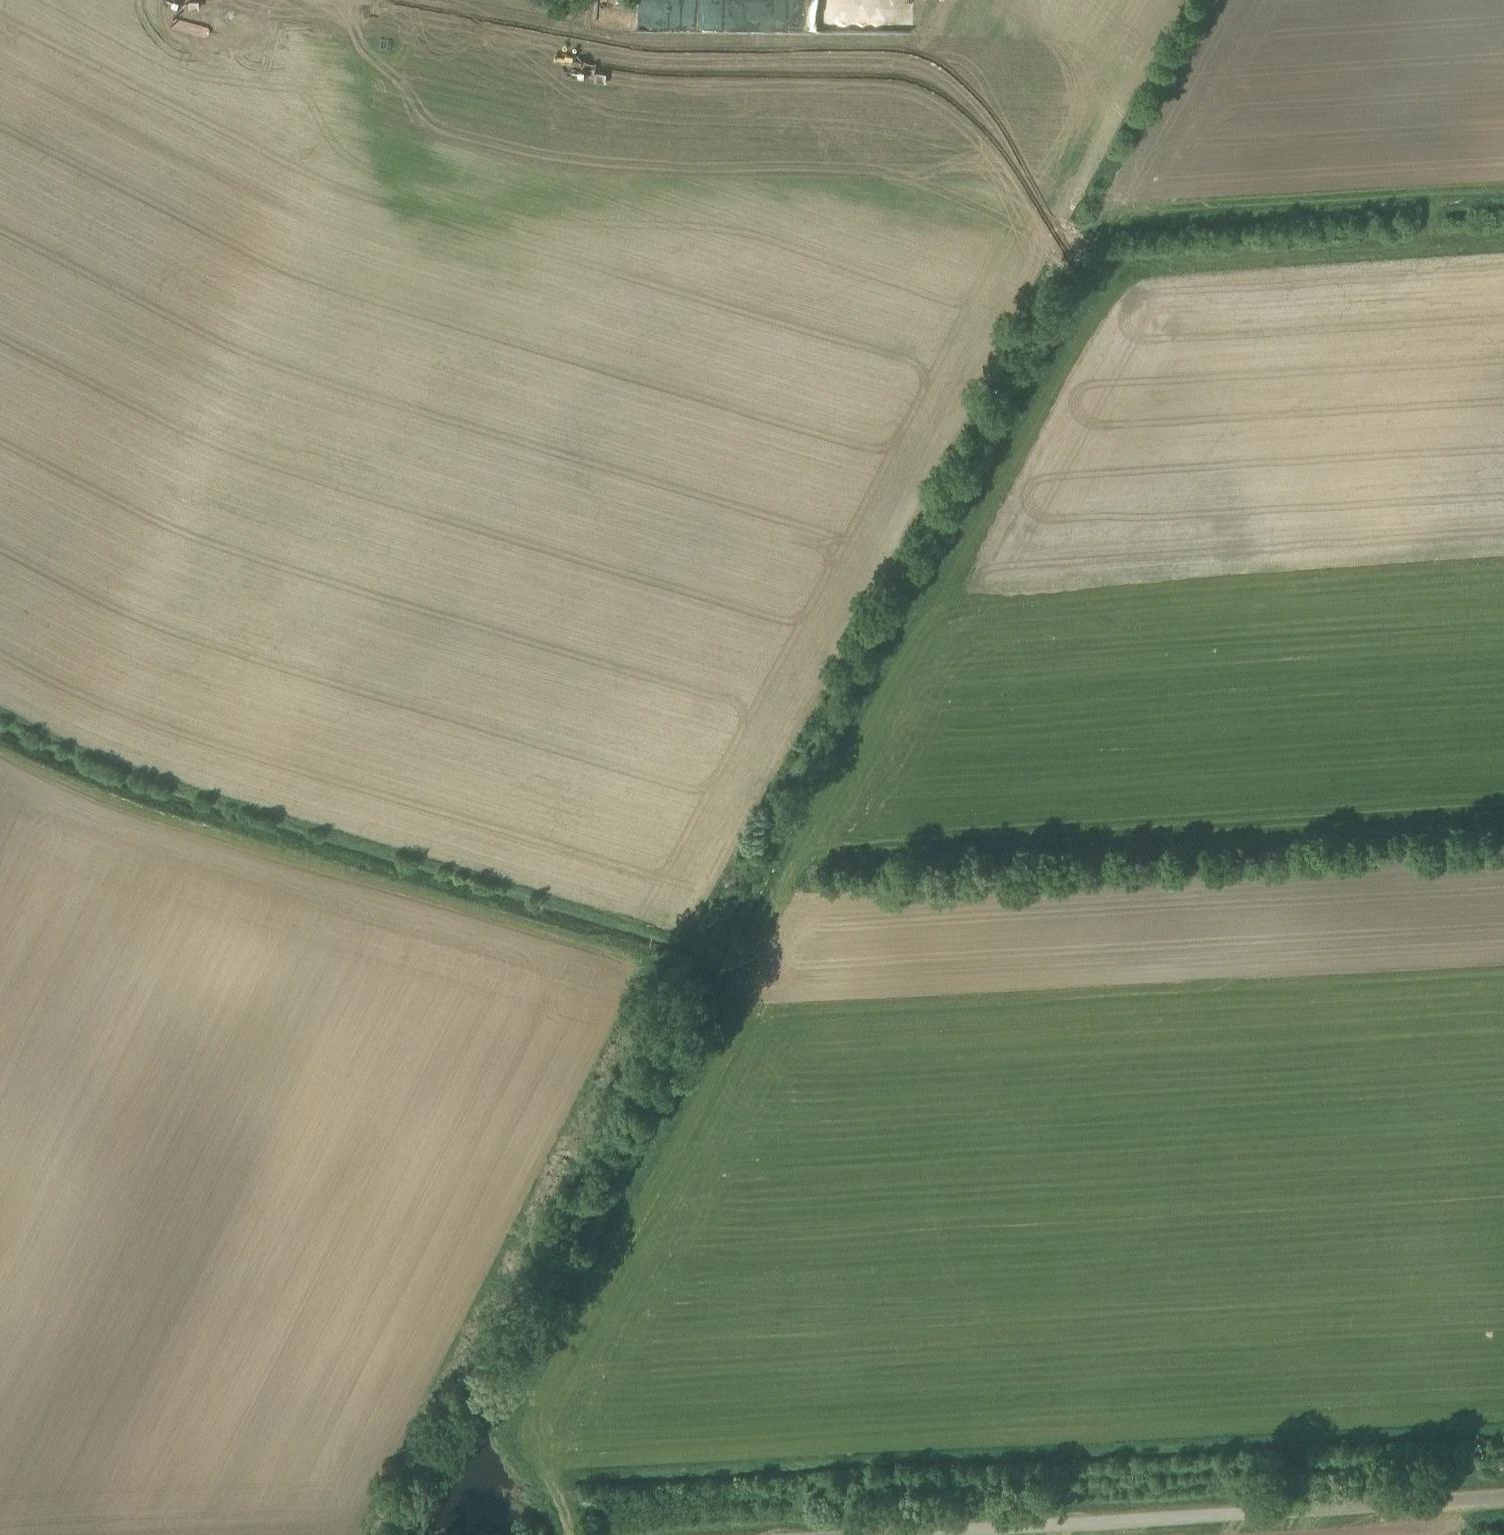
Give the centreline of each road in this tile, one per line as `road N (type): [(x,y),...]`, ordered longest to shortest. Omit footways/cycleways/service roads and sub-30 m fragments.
road 1 (unclassified): [(1503,1502),(986,1534)]

